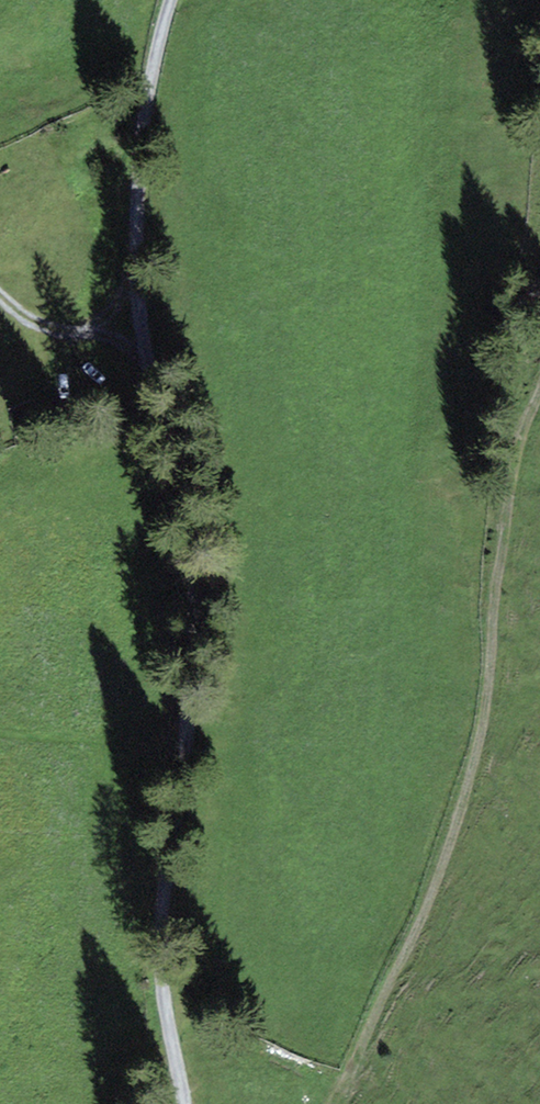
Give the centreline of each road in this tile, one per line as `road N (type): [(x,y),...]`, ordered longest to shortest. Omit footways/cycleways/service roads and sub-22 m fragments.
road 1 (unclassified): [(172,0),(152,81),(140,202),(146,313),(203,567),(189,762),(163,890),(166,965),(189,1040),(192,1103)]
road 2 (track): [(539,403),(520,464),(486,722),(437,871),(332,1103)]
road 3 (track): [(146,313),(54,329),(0,295)]

